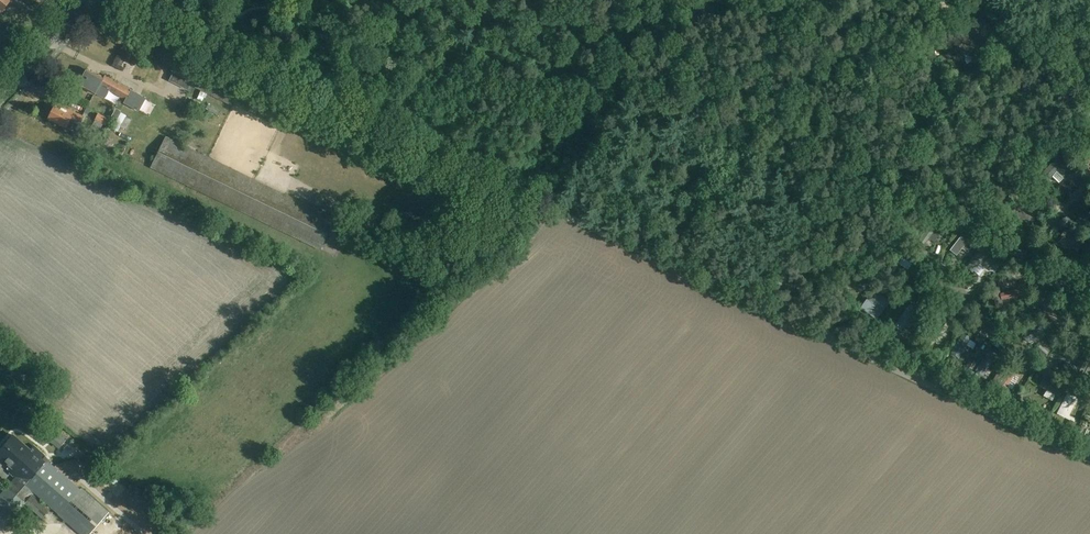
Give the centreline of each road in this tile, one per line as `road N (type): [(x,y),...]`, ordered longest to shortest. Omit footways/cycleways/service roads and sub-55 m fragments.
road 1 (unclassified): [(1089,461),(113,0)]
road 2 (secondary): [(0,94),(82,0)]

